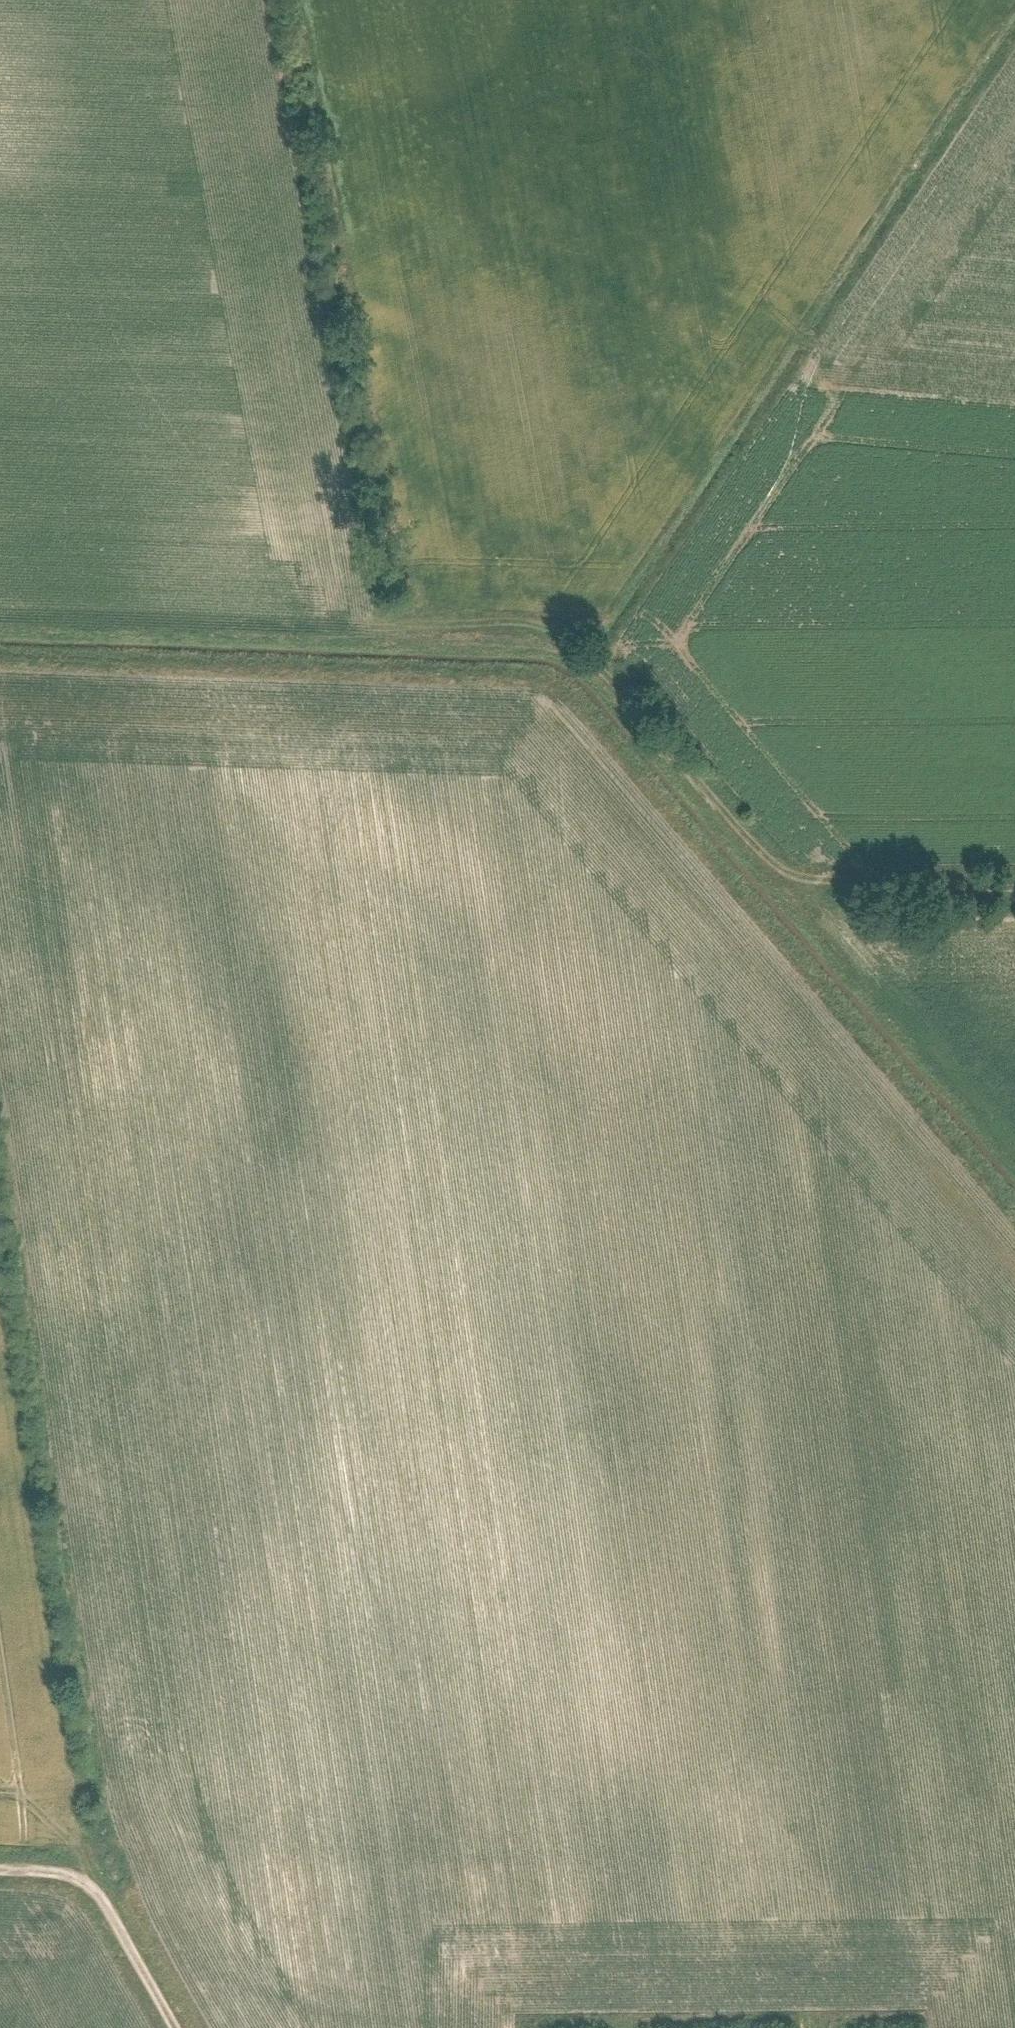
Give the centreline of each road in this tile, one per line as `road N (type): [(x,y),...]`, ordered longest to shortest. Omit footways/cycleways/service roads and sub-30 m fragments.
road 1 (unclassified): [(0,1876),(72,1878),(157,2027)]

